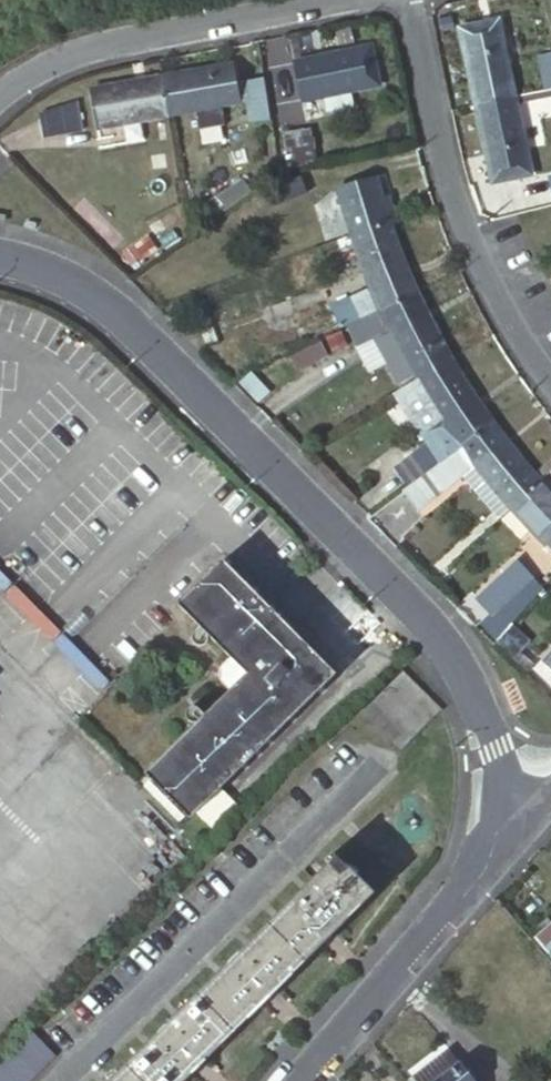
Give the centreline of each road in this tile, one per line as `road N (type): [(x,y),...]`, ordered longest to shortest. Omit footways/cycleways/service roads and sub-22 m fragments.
road 1 (unclassified): [(0,256),(69,276),(105,301),(437,628),(471,681),(527,824)]
road 2 (unclassified): [(408,0),(471,242),(550,382)]
road 3 (residential): [(337,0),(103,47),(53,64),(0,98)]
road 4 (tertiary): [(304,1080),(527,824)]

